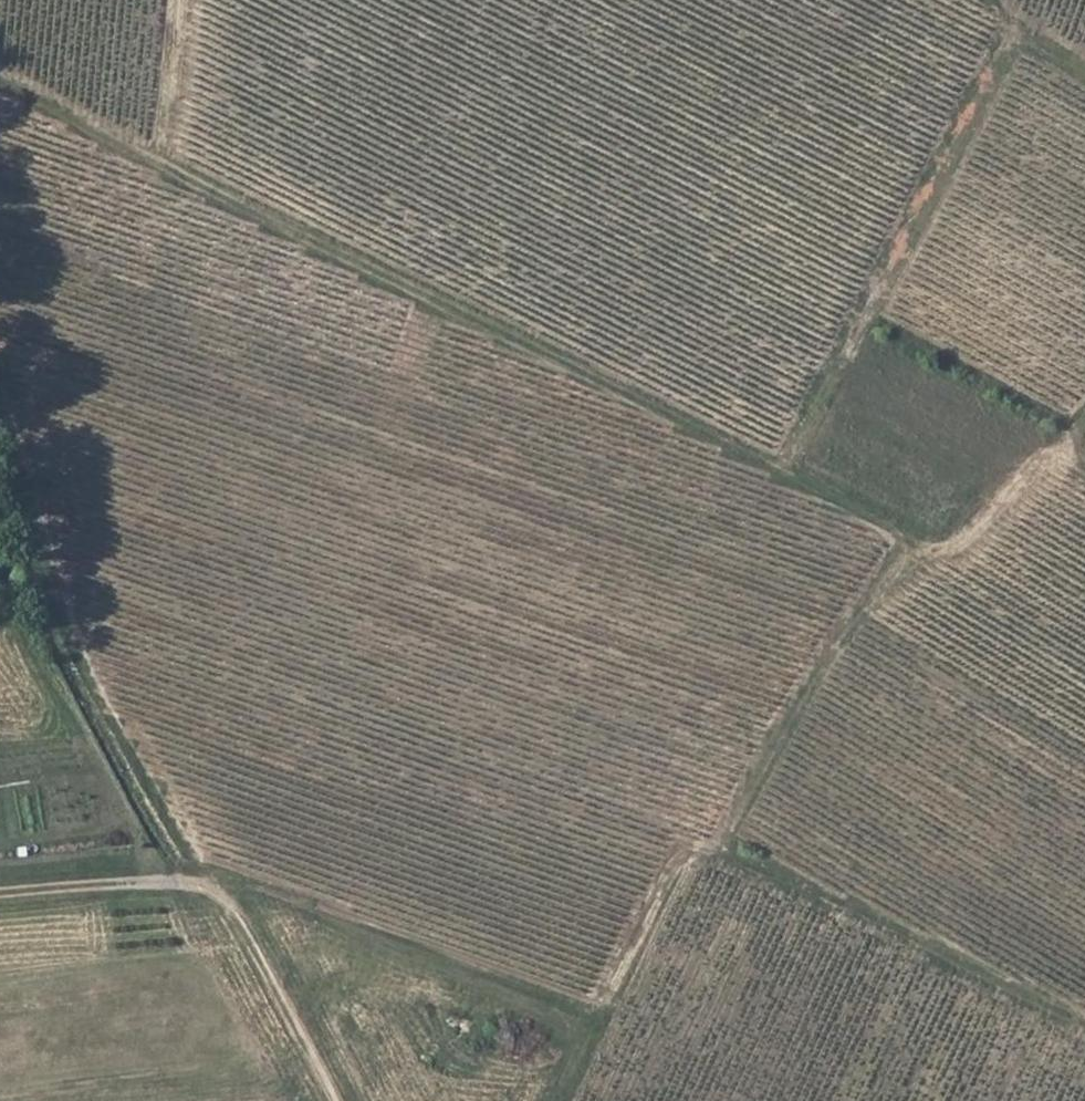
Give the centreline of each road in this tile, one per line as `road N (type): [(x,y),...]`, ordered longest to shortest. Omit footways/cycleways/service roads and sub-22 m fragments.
road 1 (track): [(1084,412),(984,522),(889,567),(788,710),(718,857),(675,856),(597,1019),(278,895),(197,889)]
road 2 (track): [(902,561),(873,528),(0,78)]
road 3 (track): [(0,424),(78,682),(197,889)]
road 4 (track): [(0,900),(197,889),(241,922),(341,1100)]
road 5 (track): [(718,857),(1084,1030)]
road 6 (track): [(974,0),(1084,72)]

